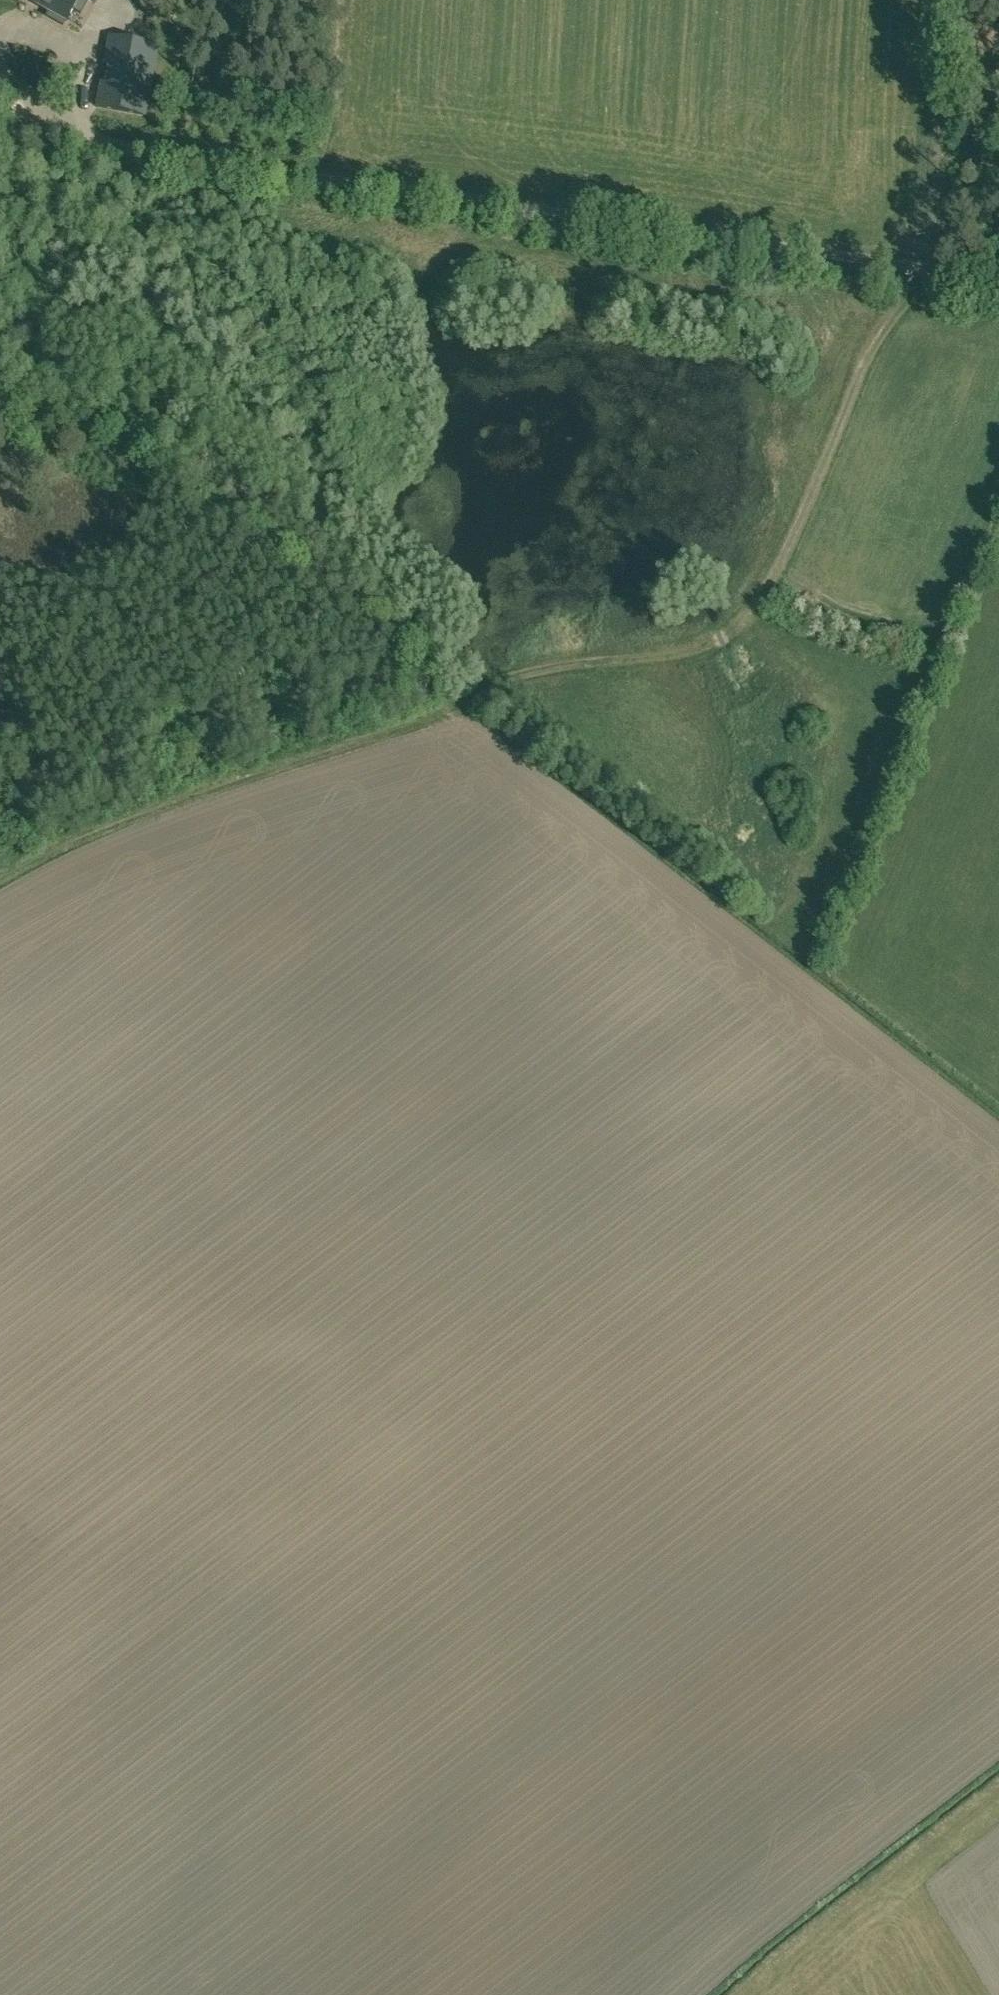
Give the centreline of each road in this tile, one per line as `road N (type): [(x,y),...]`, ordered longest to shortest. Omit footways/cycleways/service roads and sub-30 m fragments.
road 1 (track): [(935,269),(882,333),(794,543),(733,631),(713,645),(504,683),(466,707),(46,854),(0,880)]

